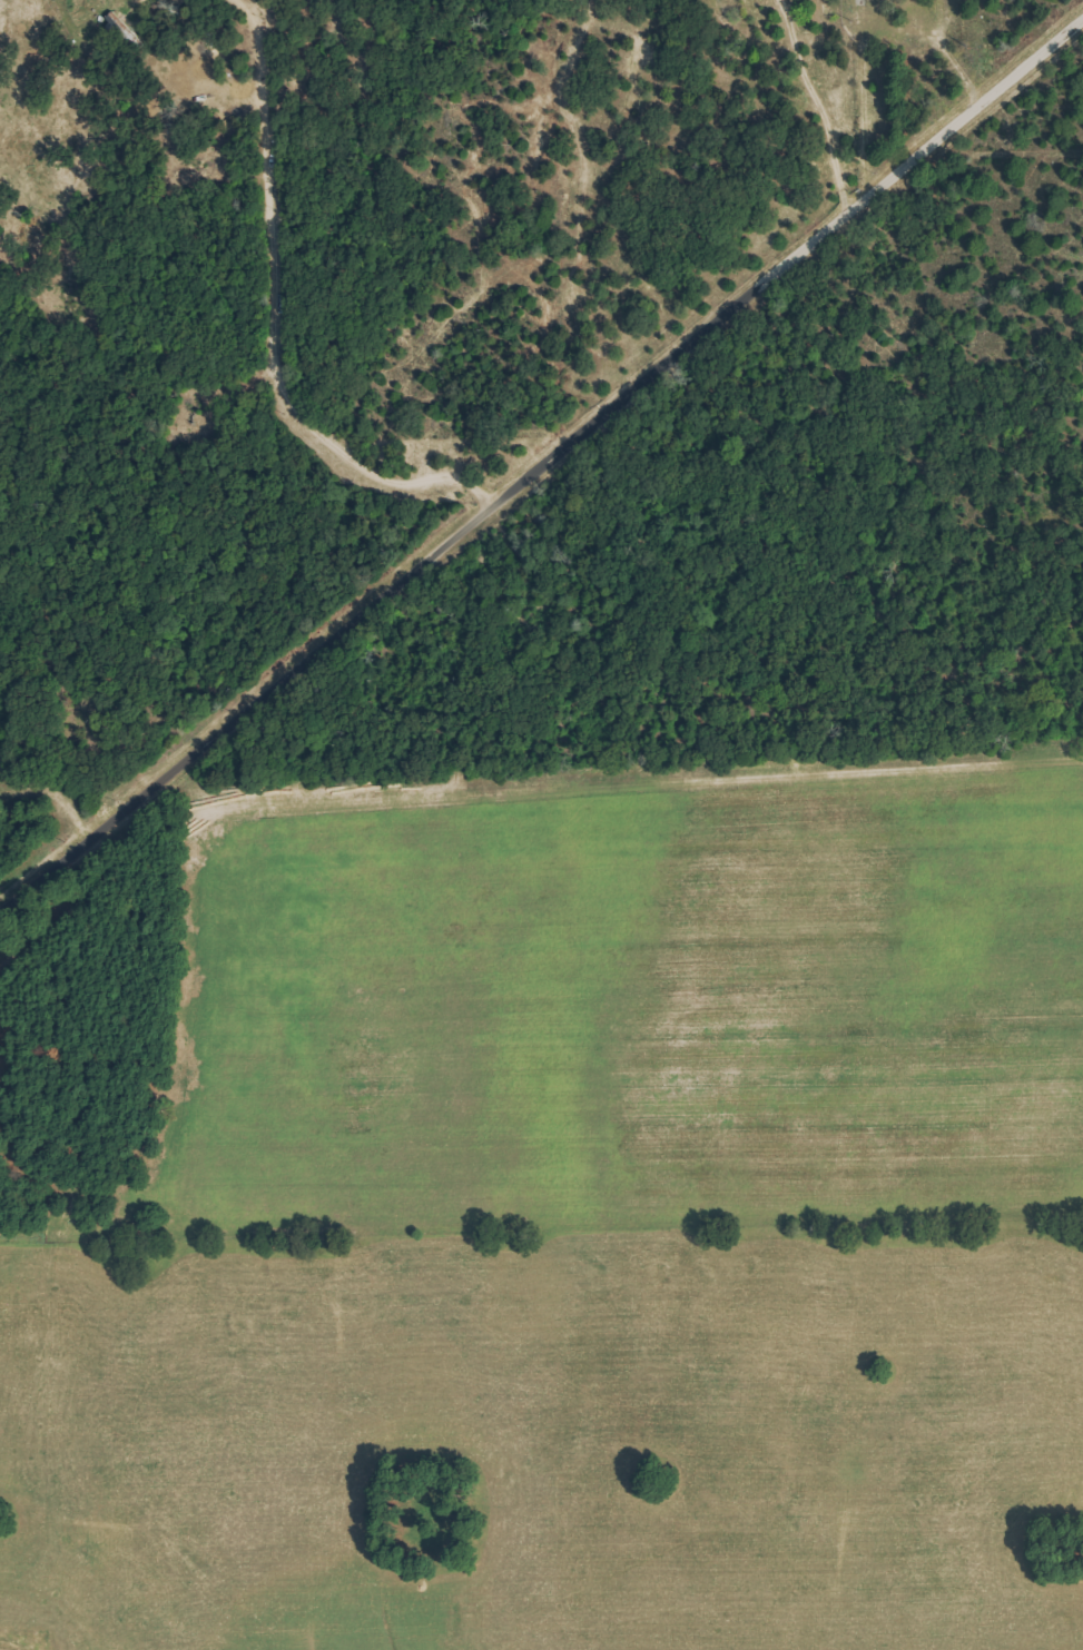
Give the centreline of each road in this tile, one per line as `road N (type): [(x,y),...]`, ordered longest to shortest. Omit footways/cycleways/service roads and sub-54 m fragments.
road 1 (residential): [(0,908),(1082,17)]

